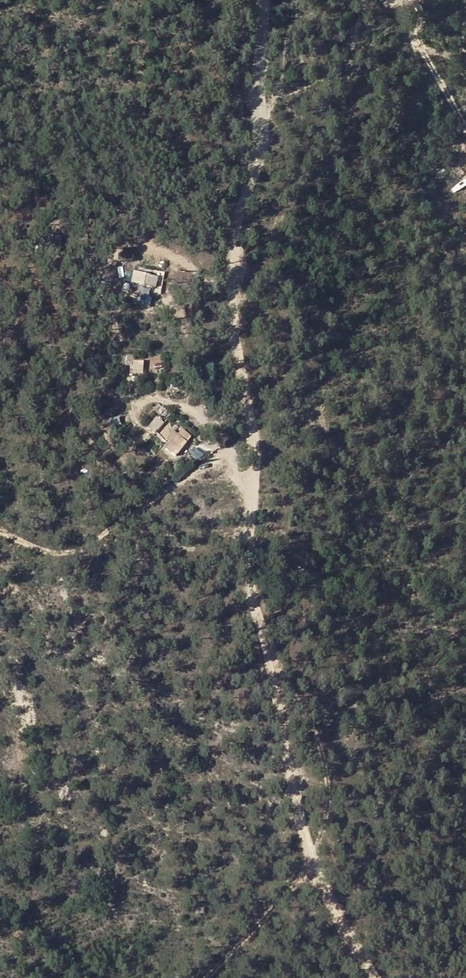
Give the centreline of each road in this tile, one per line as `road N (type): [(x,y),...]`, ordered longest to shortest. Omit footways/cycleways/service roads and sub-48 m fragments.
road 1 (track): [(374,977),(335,919),(313,862),(252,583),(251,422),(229,309),(236,221),(261,143),(267,0)]
road 2 (track): [(251,431),(91,543),(62,552),(0,529)]

